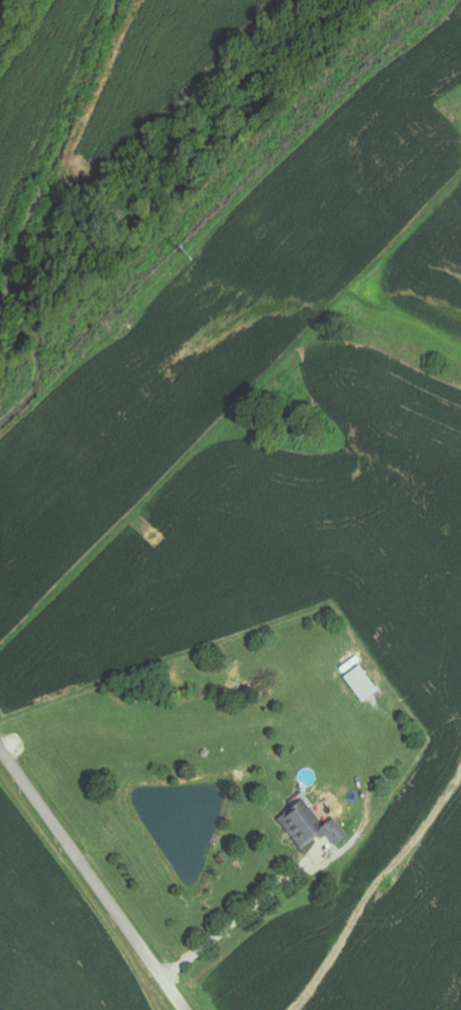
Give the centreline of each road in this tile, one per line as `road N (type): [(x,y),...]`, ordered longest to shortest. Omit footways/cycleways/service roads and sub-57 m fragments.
road 1 (residential): [(186,1009),(0,747)]

